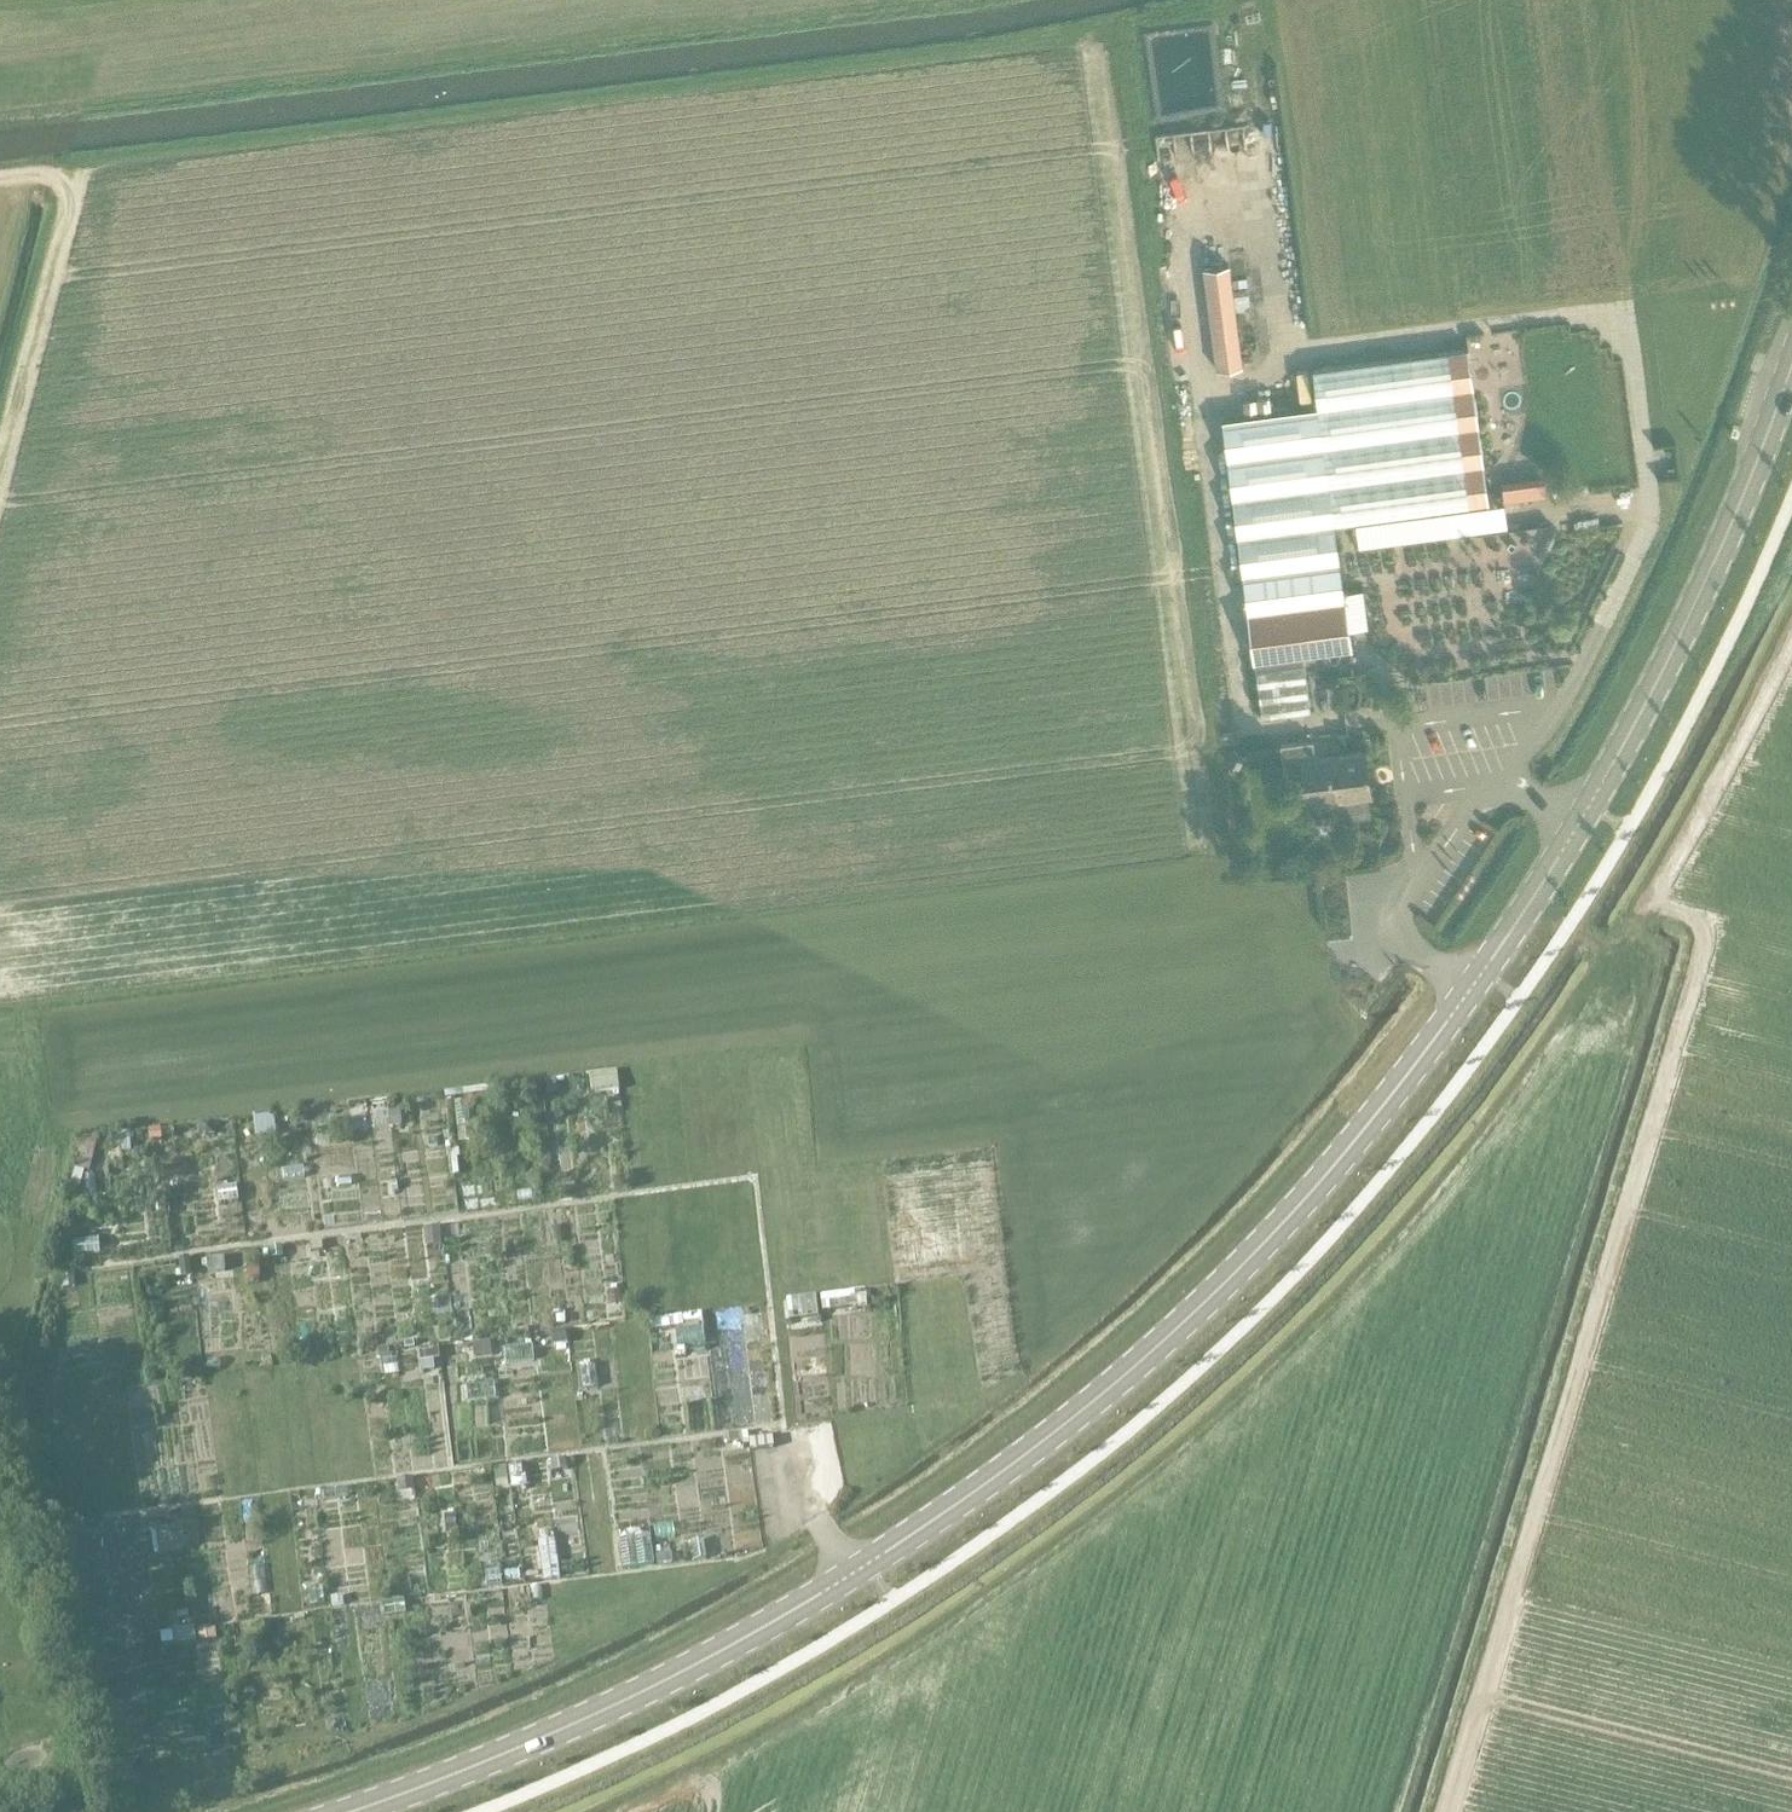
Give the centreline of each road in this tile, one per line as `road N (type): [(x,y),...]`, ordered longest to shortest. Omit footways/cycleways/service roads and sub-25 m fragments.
road 1 (secondary): [(349,1811),(601,1711),(784,1614),(1027,1452),(1209,1296),(1390,1096),(1551,869),(1700,594),(1791,365)]

